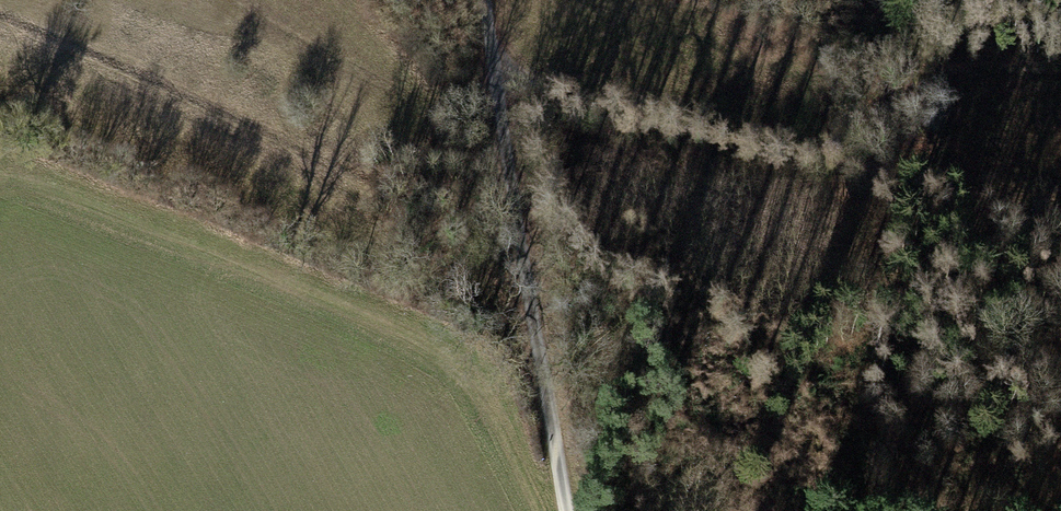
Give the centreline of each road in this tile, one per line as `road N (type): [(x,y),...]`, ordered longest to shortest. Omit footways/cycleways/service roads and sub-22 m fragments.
road 1 (track): [(565,497),(423,336),(0,165)]
road 2 (track): [(498,63),(1060,191)]
road 3 (track): [(491,0),(565,497)]

